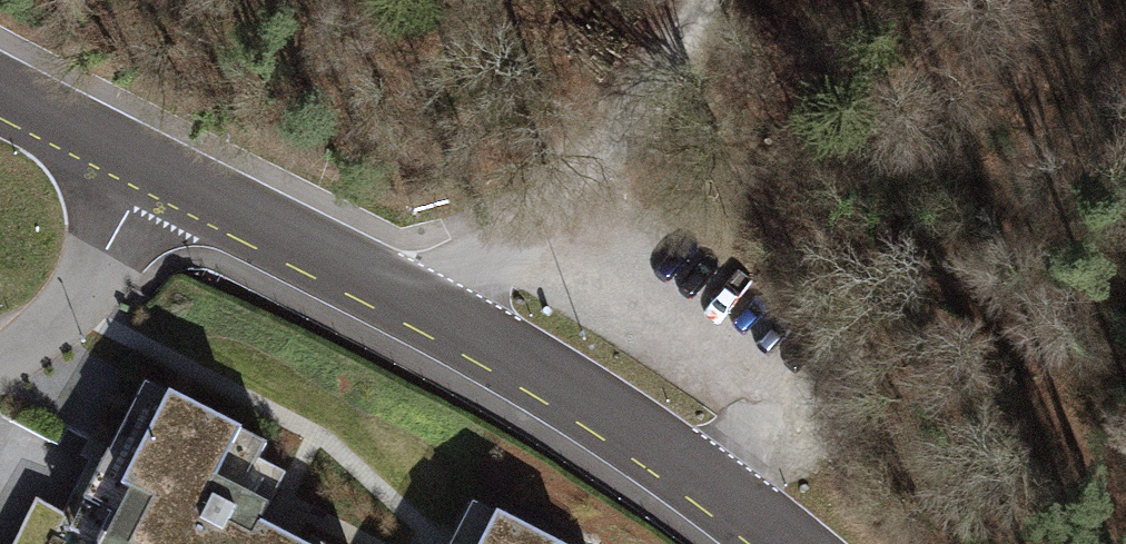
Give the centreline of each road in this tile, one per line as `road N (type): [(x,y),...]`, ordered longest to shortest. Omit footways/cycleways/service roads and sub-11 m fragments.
road 1 (tertiary): [(146,169),(462,329),(615,420),(782,543)]
road 2 (track): [(515,247),(697,0)]
road 3 (residential): [(146,169),(108,261),(76,309),(13,359)]
road 4 (tertiary): [(0,90),(146,169)]

